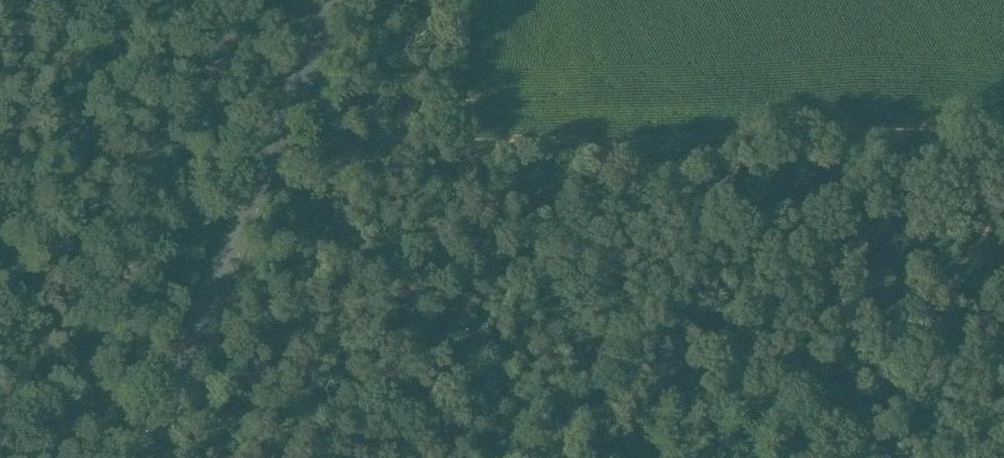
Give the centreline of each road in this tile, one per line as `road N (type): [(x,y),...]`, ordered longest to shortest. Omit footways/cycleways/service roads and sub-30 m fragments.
road 1 (secondary): [(148,457),(333,0)]

